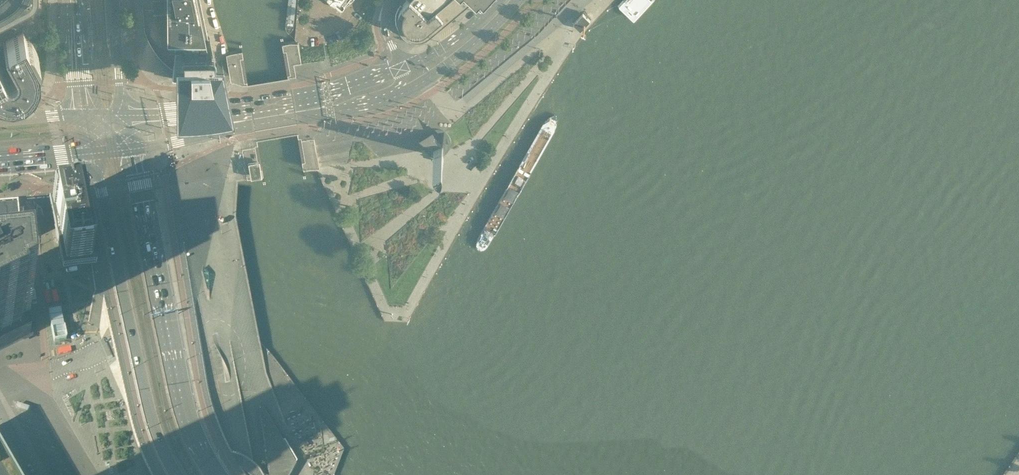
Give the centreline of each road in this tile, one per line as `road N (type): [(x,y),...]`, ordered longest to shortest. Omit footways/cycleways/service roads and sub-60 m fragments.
road 1 (secondary): [(213,474),(183,401),(133,149)]
road 2 (secondary): [(90,154),(144,399),(171,474)]
road 3 (primary): [(403,68),(236,109),(123,115)]
road 4 (primary): [(133,149),(398,95)]
road 5 (residential): [(554,27),(453,112),(423,82)]
road 6 (residential): [(554,27),(554,49),(476,139)]
road 7 (residential): [(0,197),(27,208),(35,275),(0,279)]
road 8 (primary): [(423,82),(518,0)]

